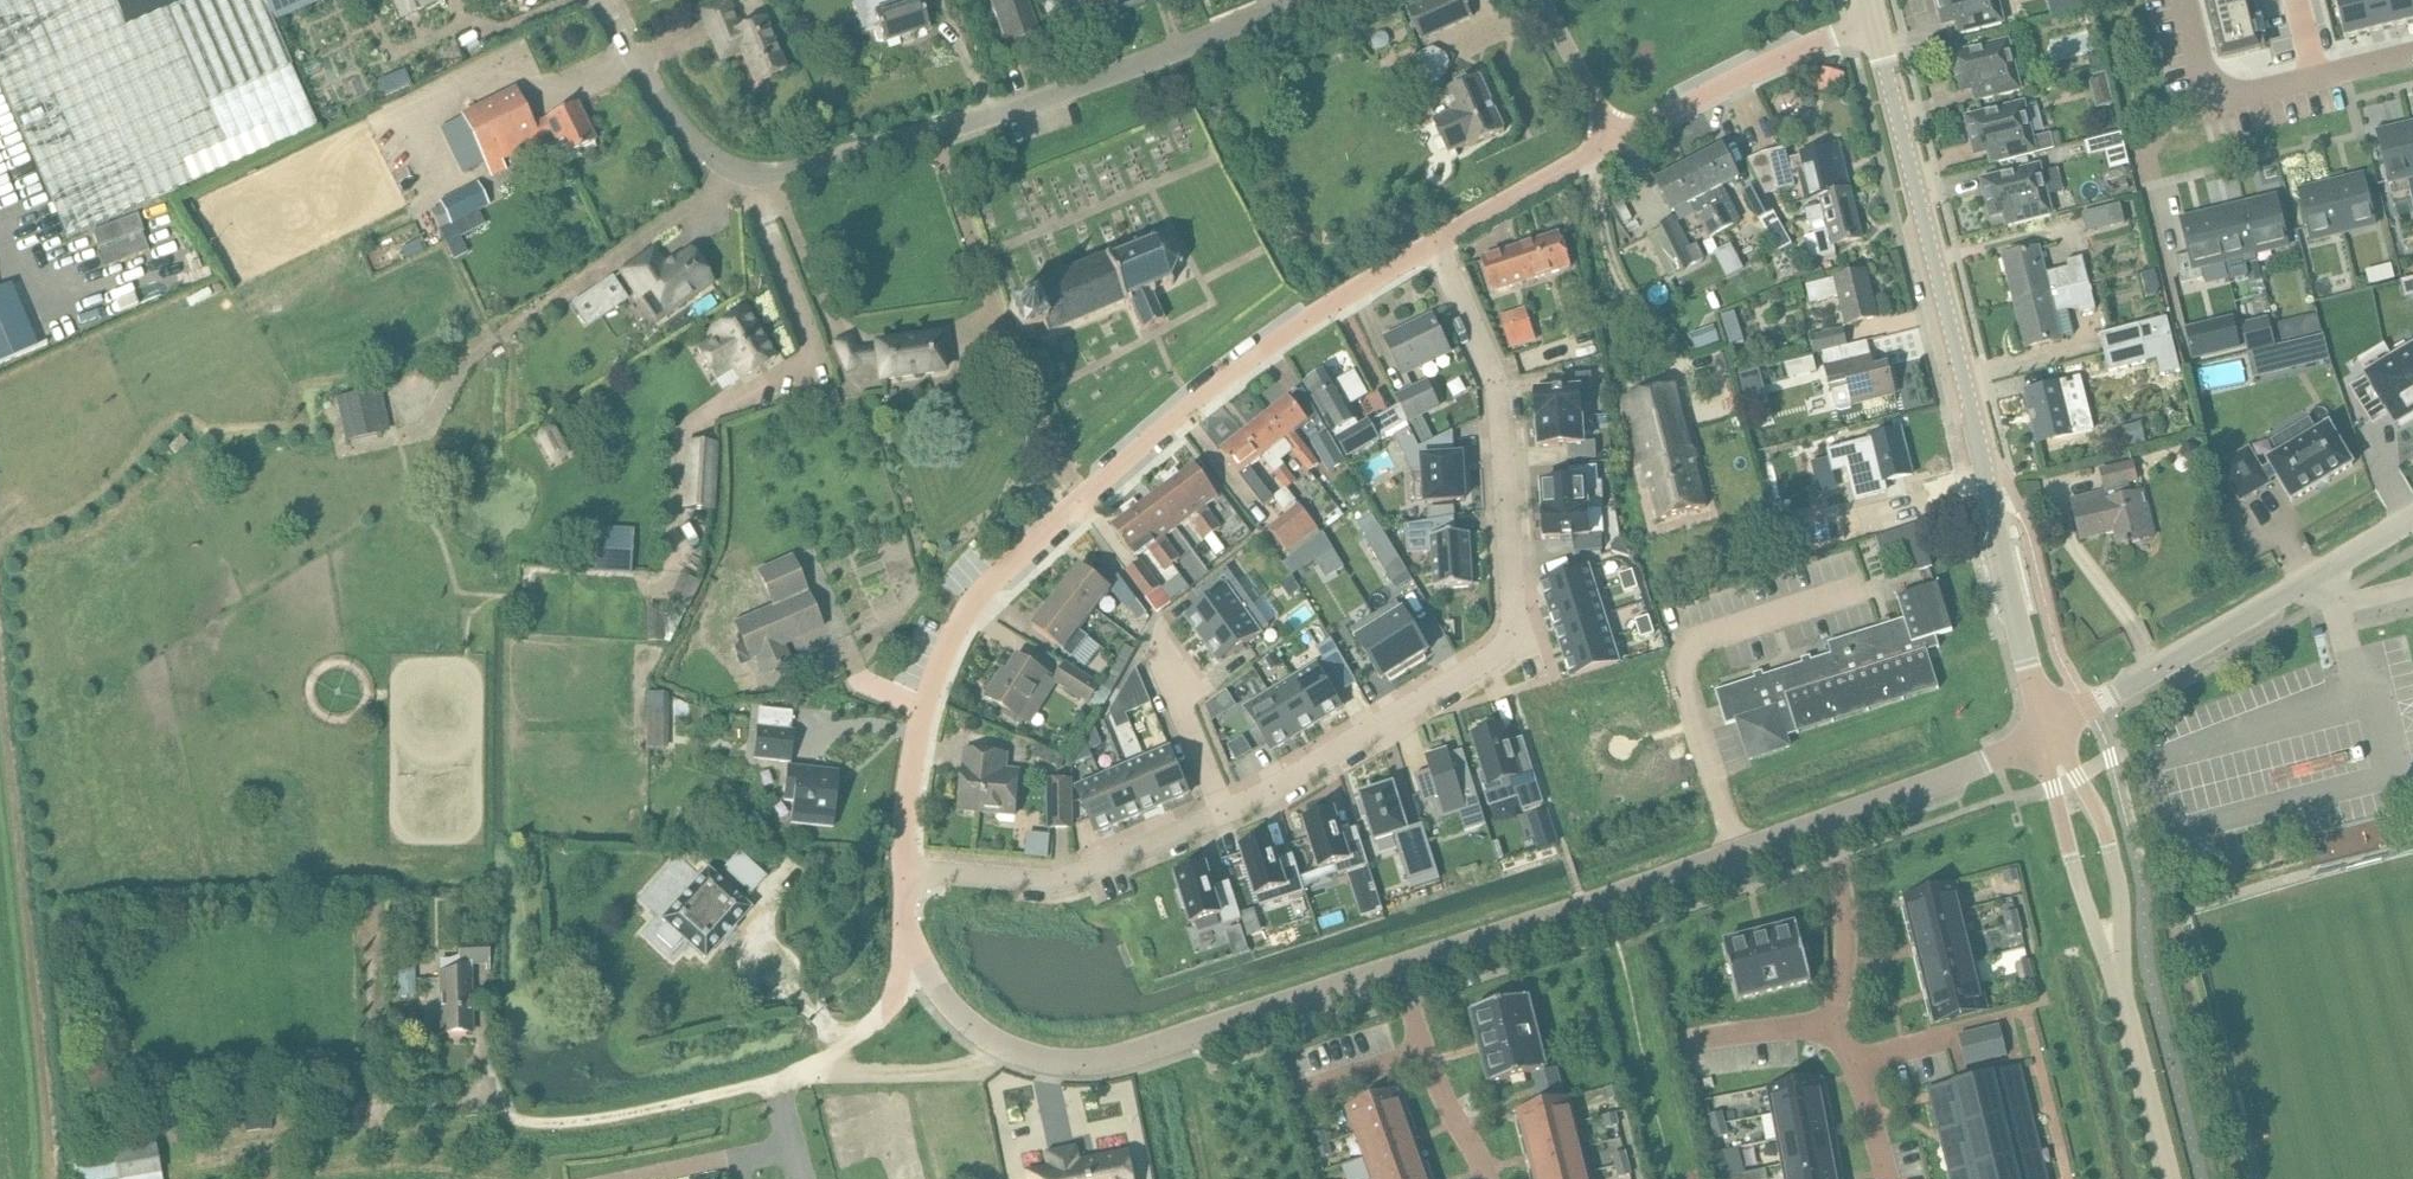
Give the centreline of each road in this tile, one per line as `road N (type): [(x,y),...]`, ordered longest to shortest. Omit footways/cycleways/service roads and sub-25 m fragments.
road 1 (residential): [(905,868),(905,799),(918,730),(941,657),(974,599),(1202,395),(1434,243)]
road 2 (unclassified): [(1301,0),(934,136),(796,178),(737,174),(705,156),(678,130),(608,0)]
road 3 (residential): [(1434,243),(1499,402),(1514,605),(1508,636),(1490,658),(1224,813)]
road 4 (tertiary): [(2045,737),(1875,23)]
road 5 (unclassified): [(1396,967),(1822,822)]
road 6 (residential): [(2045,737),(2412,518)]
road 7 (unclassified): [(988,1045),(1070,1064),(1127,1055),(1396,967)]
road 8 (residential): [(1224,813),(1076,874),(1020,881),(905,868)]
road 9 (residential): [(1617,139),(1875,23)]
road 10 (tertiary): [(2123,995),(2120,884),(2108,839),(2070,765),(2045,737)]
road 11 (tertiary): [(2045,737),(2070,854),(2123,995)]
road 12 (unclassified): [(1822,822),(2045,737)]
road 13 (unclassified): [(1396,967),(1421,1049),(1485,1178)]
road 14 (residential): [(1224,813),(1181,705),(1189,692),(1154,620)]
road 15 (residential): [(1434,243),(1617,139)]
road 16 (unclassified): [(1822,822),(1841,885),(1845,960),(1835,1023)]
road 17 (unclassified): [(2313,78),(2227,92),(2201,60),(2186,0)]
road 18 (tertiary): [(2169,1178),(2123,995)]
road 19 (unclassified): [(825,1058),(849,1072),(967,1072),(988,1045)]
road 20 (unclassified): [(1835,1023),(1841,1044),(1860,1061),(1888,1178)]
road 21 (unclassified): [(1617,139),(1545,0)]
road 22 (unclassified): [(1835,1023),(1683,1042)]

